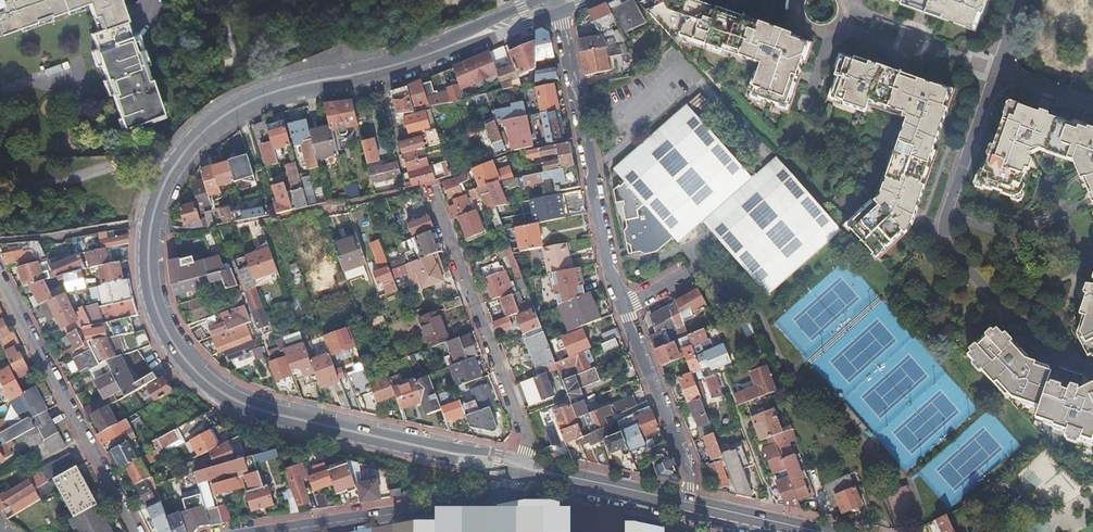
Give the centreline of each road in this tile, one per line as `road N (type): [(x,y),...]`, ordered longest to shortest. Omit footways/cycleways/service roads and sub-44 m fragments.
road 1 (primary): [(541,0),(409,56),(270,87),(219,111),(160,181),(143,255),(149,304),(167,344),(226,402),(285,423),(495,467),(526,467)]
road 2 (primary): [(526,467),(509,456),(232,391),(175,334),(158,290),(155,243),(185,161),(235,119),(559,13)]
road 3 (residential): [(559,13),(621,307)]
road 4 (residential): [(431,185),(527,443),(526,467)]
road 5 (residential): [(132,531),(0,283)]
road 6 (residential): [(308,531),(507,503),(522,487),(526,467)]
road 7 (residential): [(621,307),(695,503)]
road 8 (primary): [(526,467),(695,503)]
road 9 (primary): [(695,503),(824,531)]
road 10 (residential): [(125,169),(0,184)]

